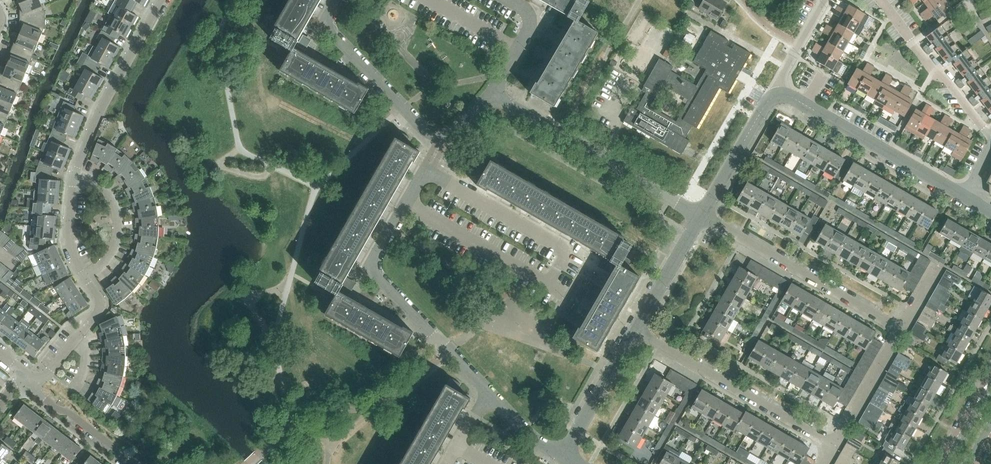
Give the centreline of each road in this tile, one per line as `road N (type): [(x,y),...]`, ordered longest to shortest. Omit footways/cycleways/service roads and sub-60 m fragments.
road 1 (residential): [(490,95),(449,134),(429,133),(332,33),(327,17),(337,0)]
road 2 (residential): [(824,463),(834,446),(634,330)]
road 3 (residential): [(702,215),(490,95)]
road 4 (residential): [(487,391),(374,273),(373,260),(405,201)]
road 5 (residential): [(902,329),(702,215)]
road 6 (residential): [(405,201),(431,173),(559,246),(557,269),(538,278)]
road 7 (unclassified): [(963,198),(778,96)]
road 8 (residential): [(74,177),(160,0)]
road 9 (unclassified): [(990,136),(881,0)]
road 10 (residential): [(538,278),(405,201)]
road 11 (residential): [(571,460),(571,442),(634,330)]
road 12 (residential): [(702,215),(766,103),(778,96)]
road 13 (residential): [(85,277),(114,250),(118,220),(102,187),(74,177)]
road 14 (residential): [(634,330),(702,215)]
road 15 (residential): [(35,382),(100,309),(85,277)]
road 16 (residential): [(128,463),(45,399),(35,382)]

